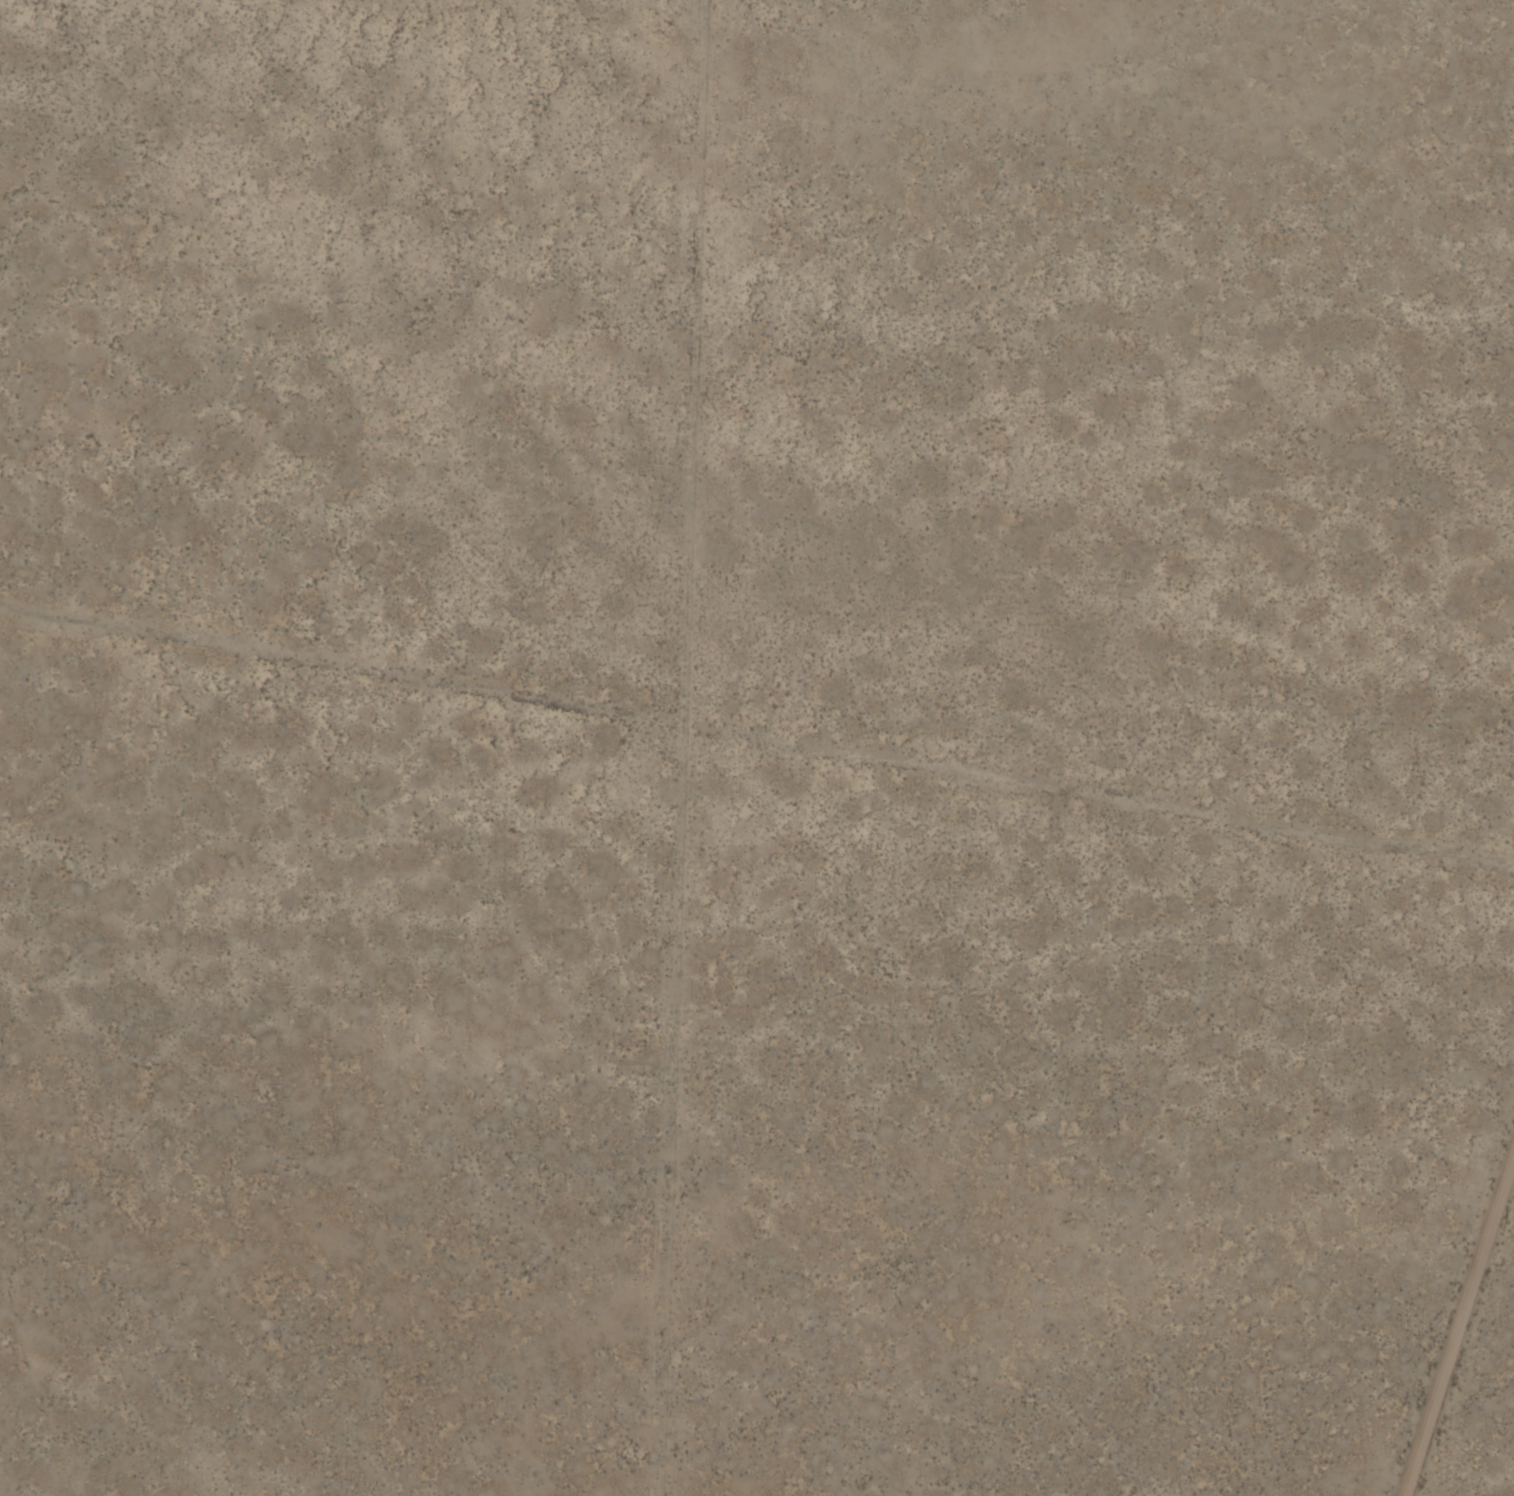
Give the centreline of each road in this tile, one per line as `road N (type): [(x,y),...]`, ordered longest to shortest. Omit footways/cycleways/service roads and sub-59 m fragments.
road 1 (residential): [(1406,1495),(1513,1163)]

